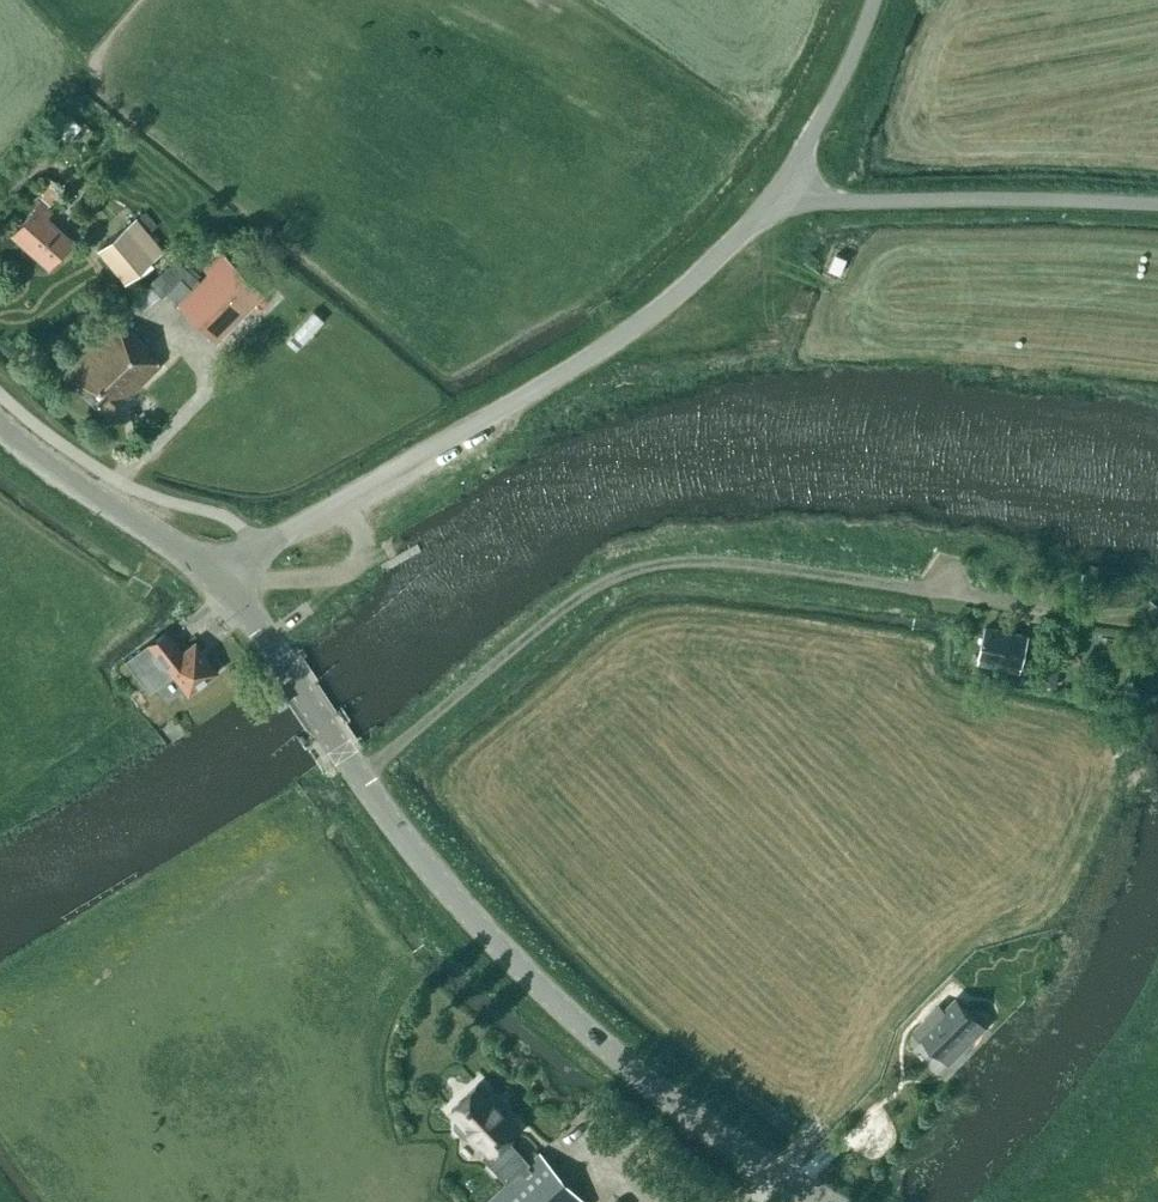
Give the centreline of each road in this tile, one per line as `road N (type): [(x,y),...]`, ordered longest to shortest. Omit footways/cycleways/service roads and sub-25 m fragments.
road 1 (tertiary): [(828,1201),(644,1079),(535,985),(422,859),(226,582)]
road 2 (track): [(360,775),(599,581),(671,558),(1155,615)]
road 3 (tertiary): [(226,582),(302,524),(637,327),(710,265),(783,180)]
road 4 (unclassified): [(1157,205),(832,199),(783,180)]
road 5 (tertiary): [(226,582),(33,455),(0,424)]
road 6 (tertiary): [(783,180),(835,95),(874,0)]

